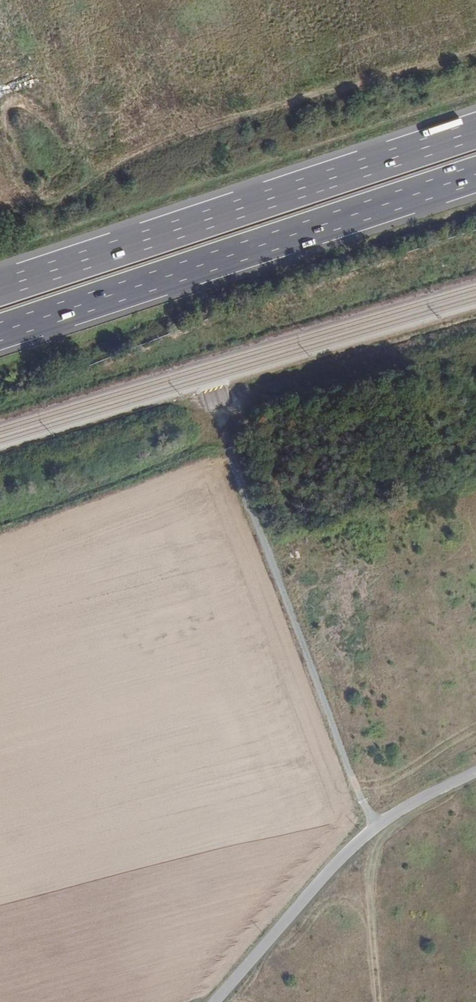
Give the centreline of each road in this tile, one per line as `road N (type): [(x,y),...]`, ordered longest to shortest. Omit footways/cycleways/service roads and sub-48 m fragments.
road 1 (motorway): [(0,332),(475,174)]
road 2 (motorway): [(475,129),(0,287)]
road 3 (track): [(25,212),(78,191),(140,152),(475,41)]
road 4 (track): [(227,449),(376,828)]
road 5 (tertiary): [(475,772),(366,836),(217,1001)]

